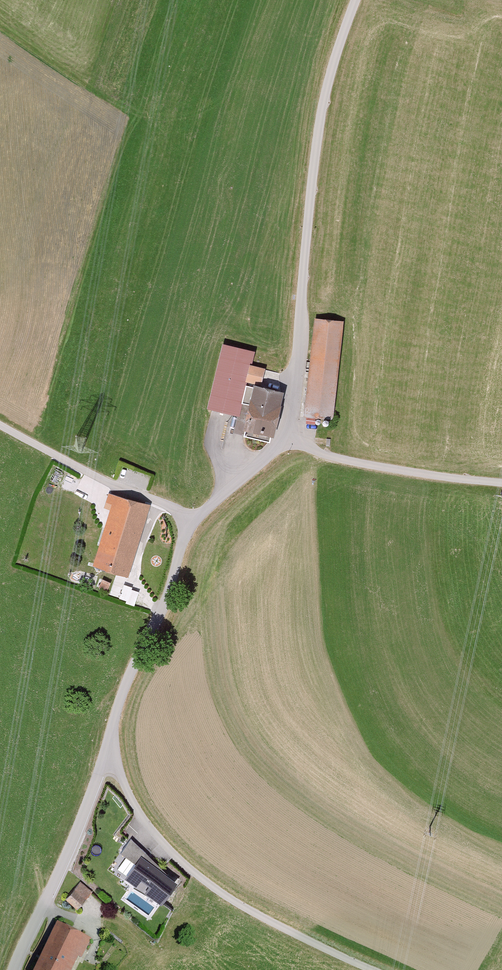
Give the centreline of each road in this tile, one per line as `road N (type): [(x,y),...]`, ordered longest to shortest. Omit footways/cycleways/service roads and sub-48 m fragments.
road 1 (unclassified): [(292,438),(315,132),(354,0)]
road 2 (unclassified): [(368,969),(271,926),(199,876),(150,826),(111,736)]
road 3 (unclassified): [(17,969),(111,736)]
road 4 (unclassified): [(111,736),(170,598),(191,523)]
road 5 (unclassified): [(501,487),(332,461),(292,438)]
road 6 (residential): [(191,523),(0,427)]
road 7 (unclassified): [(191,523),(292,438)]

